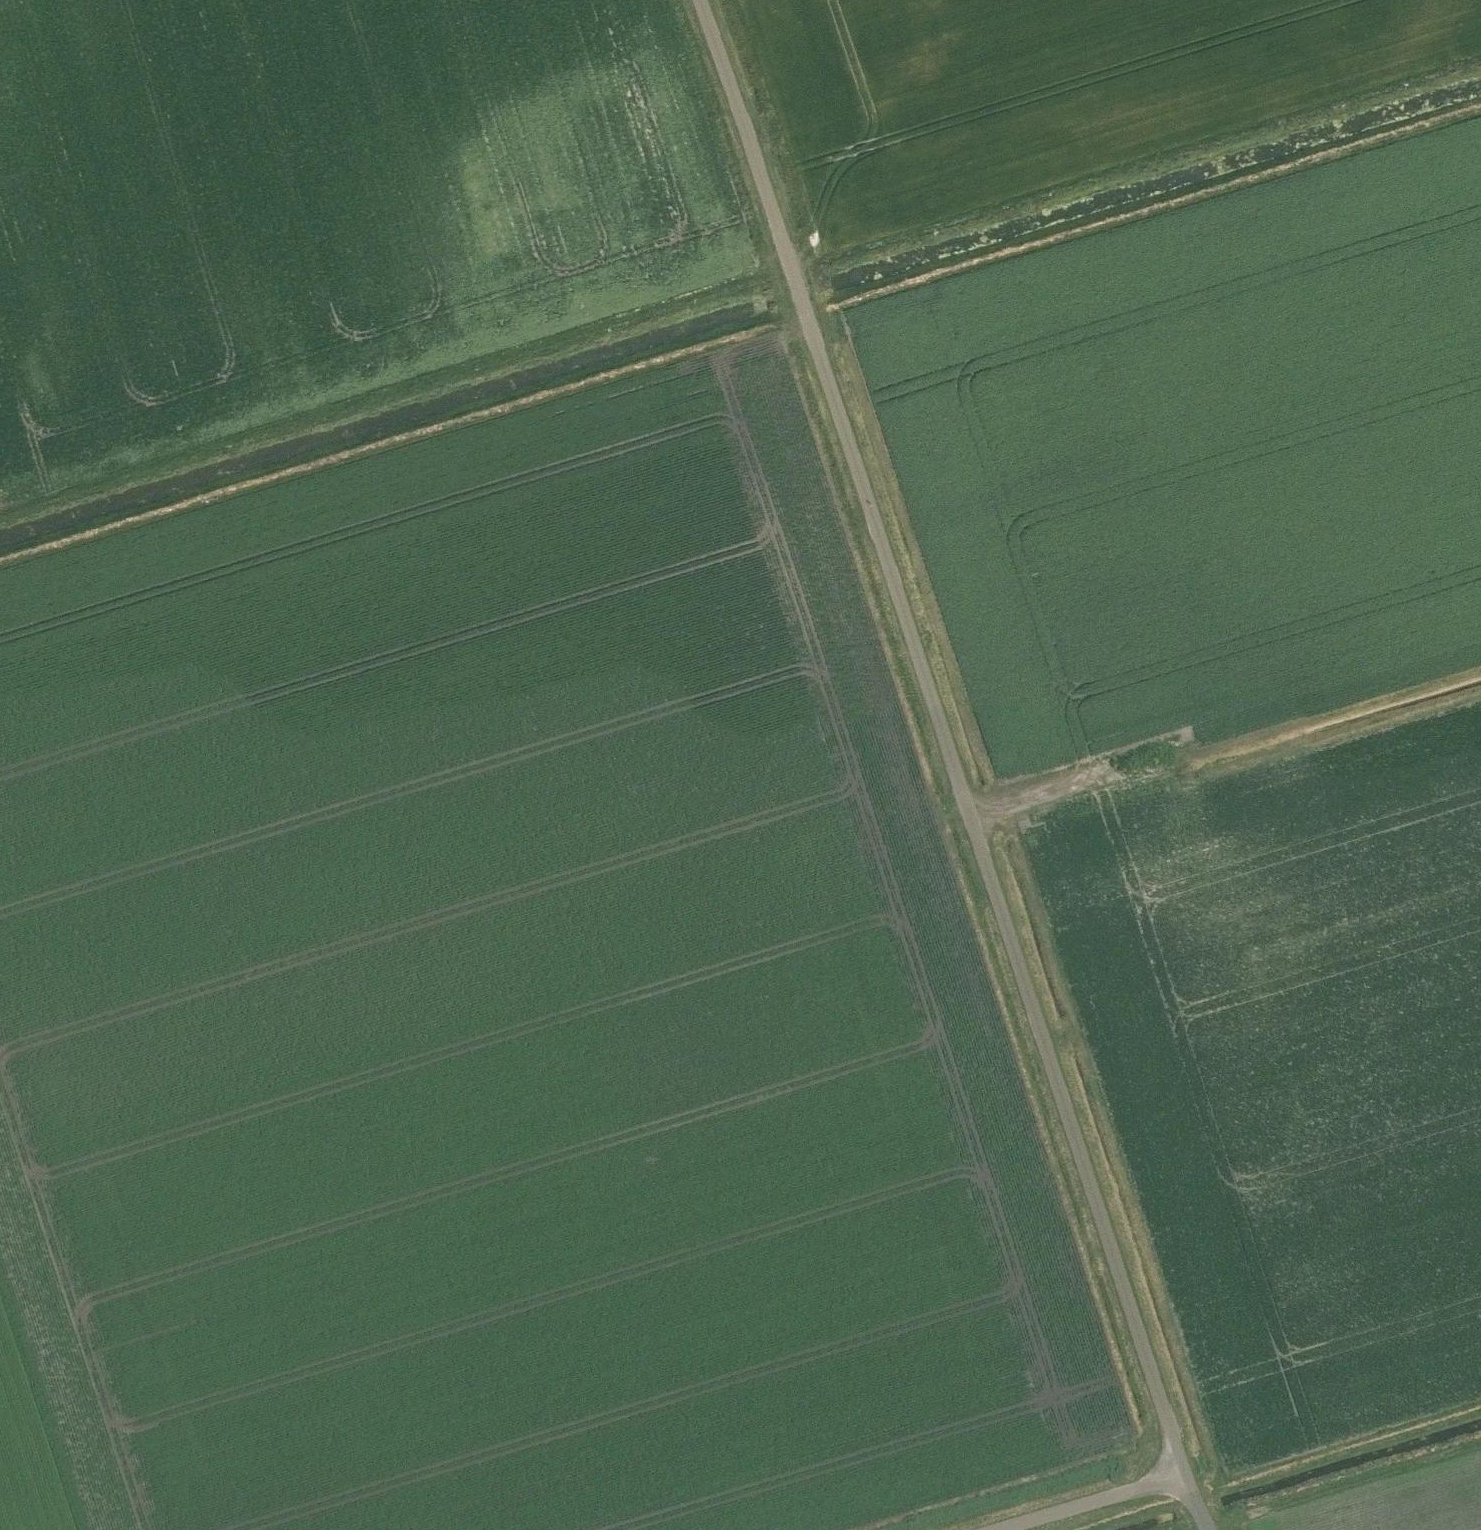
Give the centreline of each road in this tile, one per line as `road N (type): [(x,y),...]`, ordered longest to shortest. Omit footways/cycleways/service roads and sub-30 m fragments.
road 1 (unclassified): [(1186,1475),(698,0)]
road 2 (track): [(1204,1527),(1480,1443)]
road 3 (unclassified): [(999,1529),(1186,1475)]

